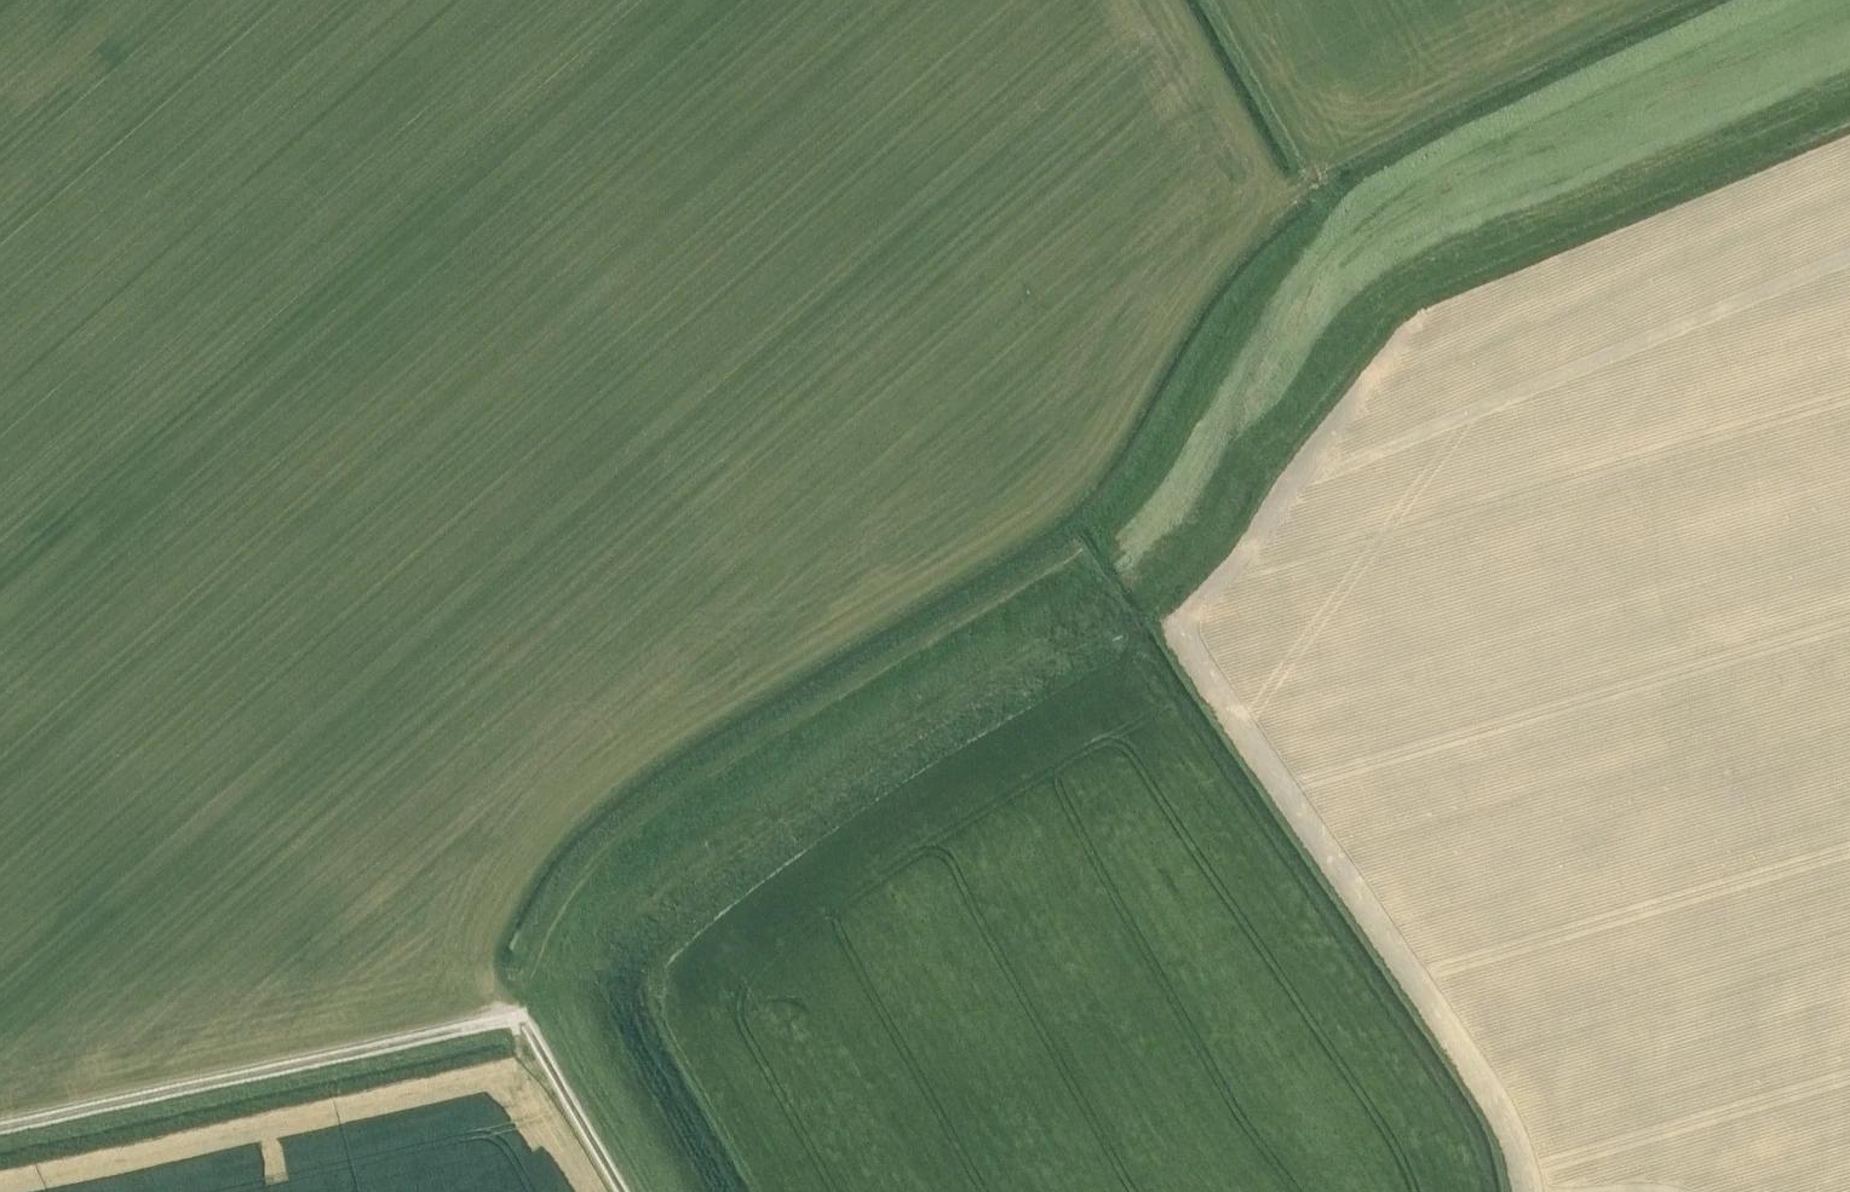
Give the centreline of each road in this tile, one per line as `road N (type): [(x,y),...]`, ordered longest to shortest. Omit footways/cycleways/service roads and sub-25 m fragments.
road 1 (track): [(627,1191),(525,1013),(0,1127)]

